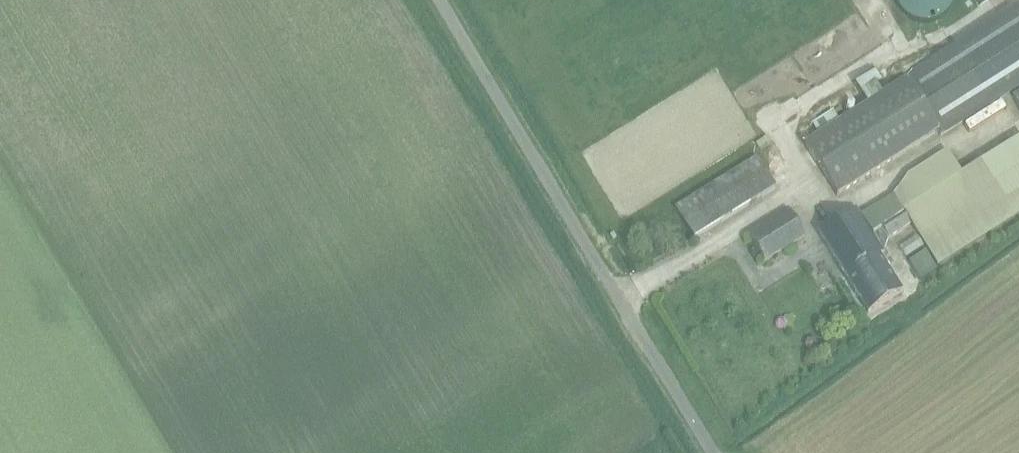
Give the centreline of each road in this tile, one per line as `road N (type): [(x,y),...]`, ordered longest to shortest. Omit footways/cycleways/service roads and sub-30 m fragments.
road 1 (unclassified): [(714,452),(441,0)]

